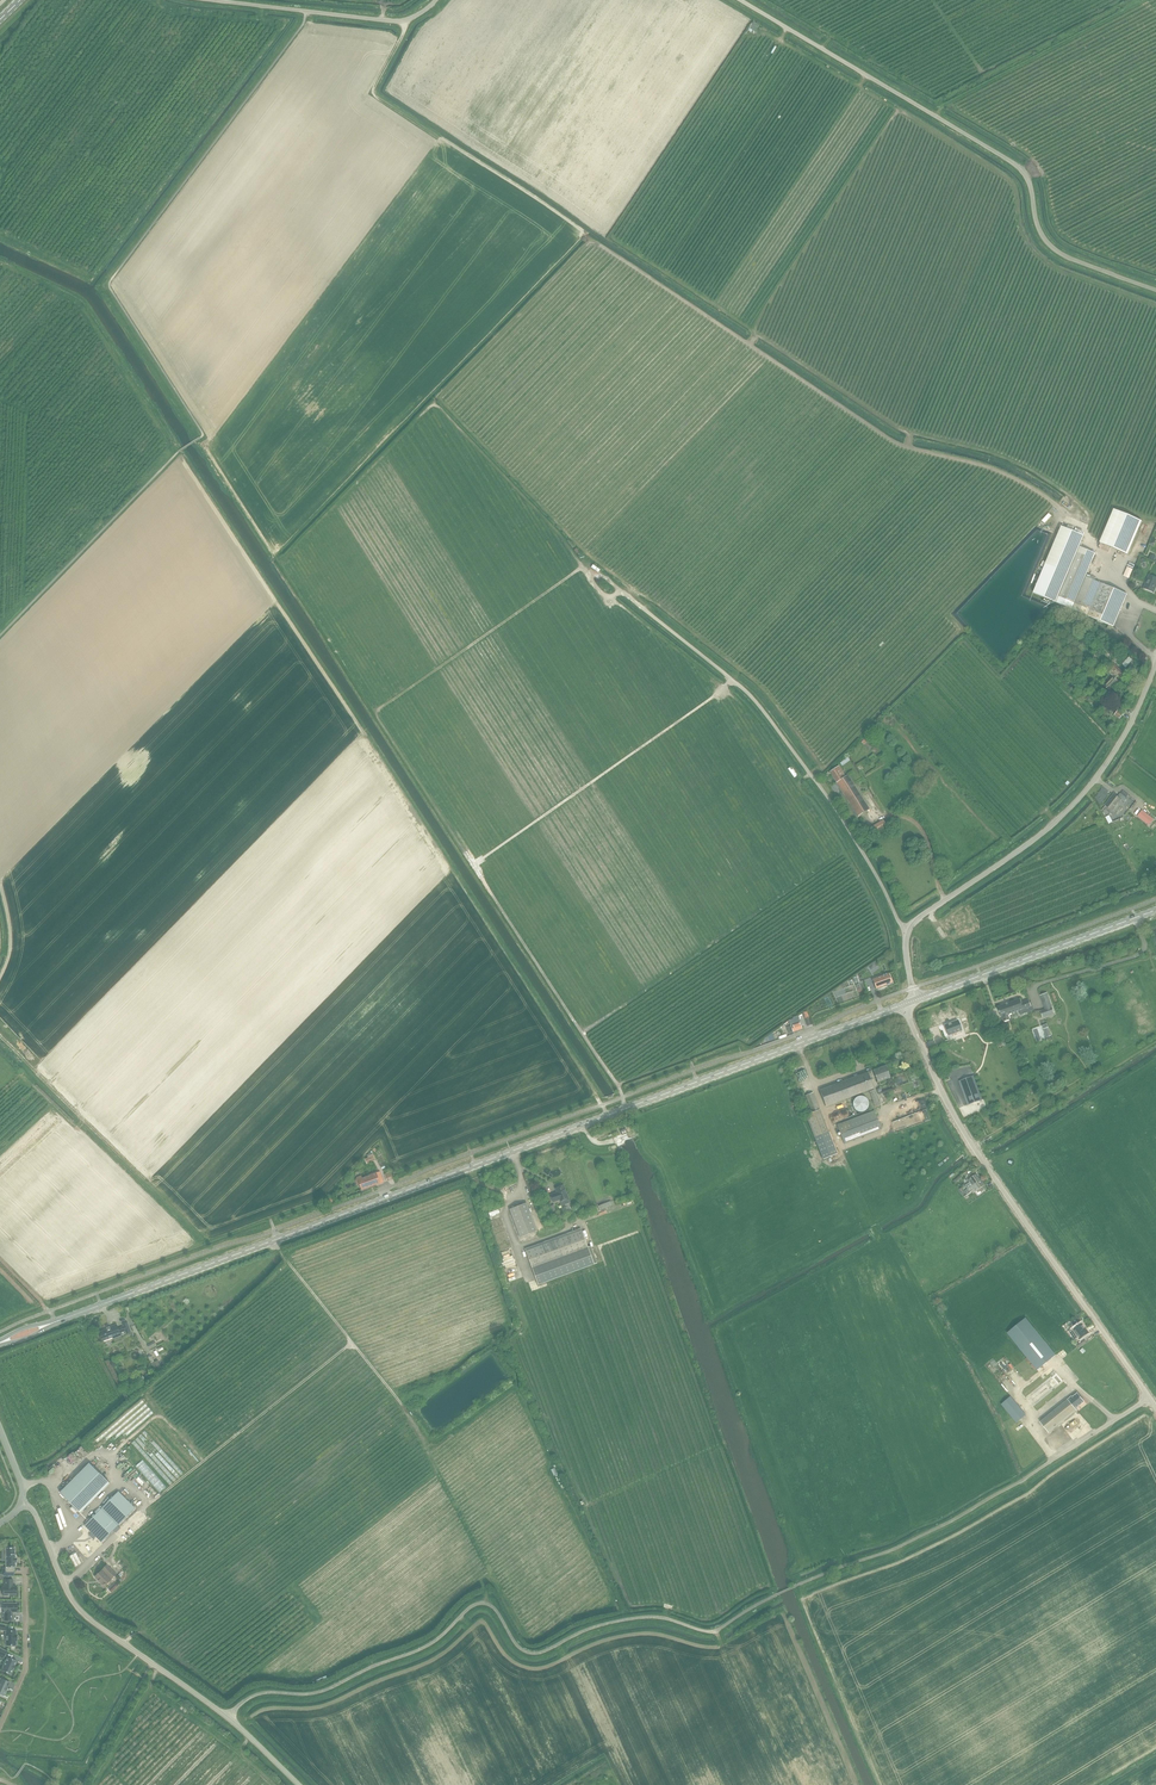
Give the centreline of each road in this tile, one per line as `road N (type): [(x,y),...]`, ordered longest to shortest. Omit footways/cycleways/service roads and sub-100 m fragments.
road 1 (secondary): [(54,1322),(904,1004)]
road 2 (unclassified): [(229,1716),(252,1696),(317,1692),(427,1646),(477,1604),(491,1606),(520,1649),(536,1653),(626,1619),(663,1618),(716,1631),(775,1595)]
road 3 (unclassified): [(1155,289),(1059,254),(1044,237),(1023,169),(741,0)]
road 4 (unclassified): [(1149,1397),(959,1126),(904,1004)]
road 5 (unclassified): [(909,929),(755,702),(644,610)]
road 6 (unclassified): [(795,1585),(957,1518),(1149,1397)]
road 7 (unclassified): [(909,929),(1063,815),(1122,739),(1155,666)]
road 8 (unclassified): [(229,1716),(71,1601),(25,1500)]
road 9 (secondary): [(916,999),(1155,909)]
road 10 (unclassified): [(437,0),(405,21),(207,0)]
road 11 (track): [(153,1687),(276,1784)]
road 12 (residential): [(0,1726),(24,1672),(25,1575)]

